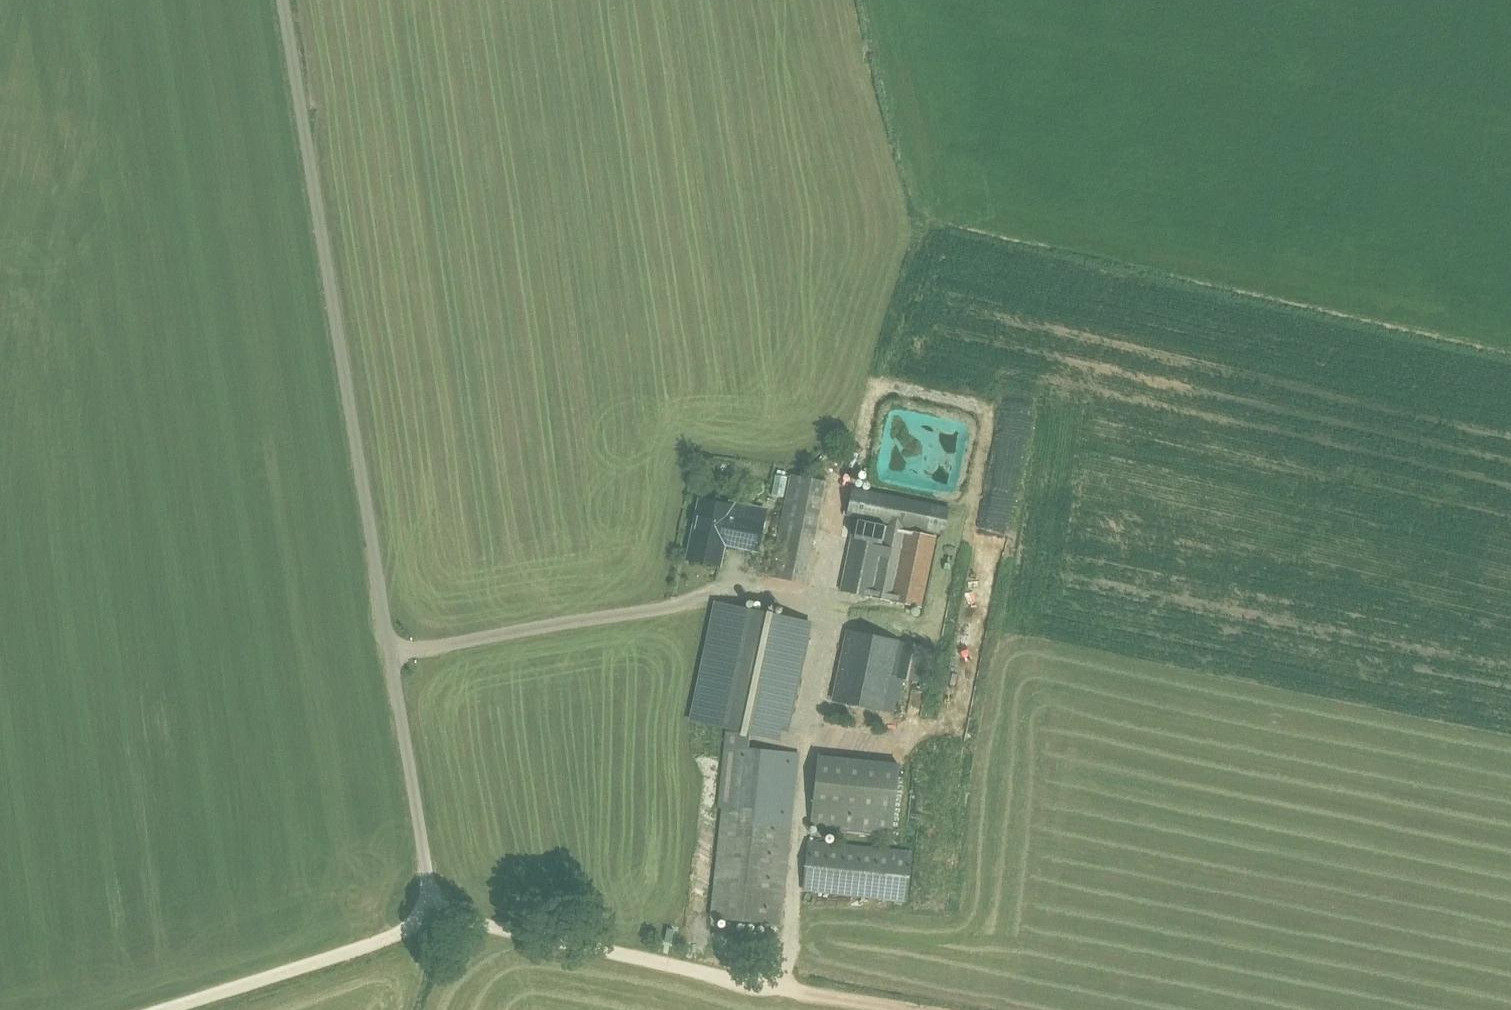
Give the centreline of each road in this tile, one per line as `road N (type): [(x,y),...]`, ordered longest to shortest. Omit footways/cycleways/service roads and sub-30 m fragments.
road 1 (unclassified): [(436,922),(284,0)]
road 2 (track): [(907,1009),(436,922),(178,1009)]

